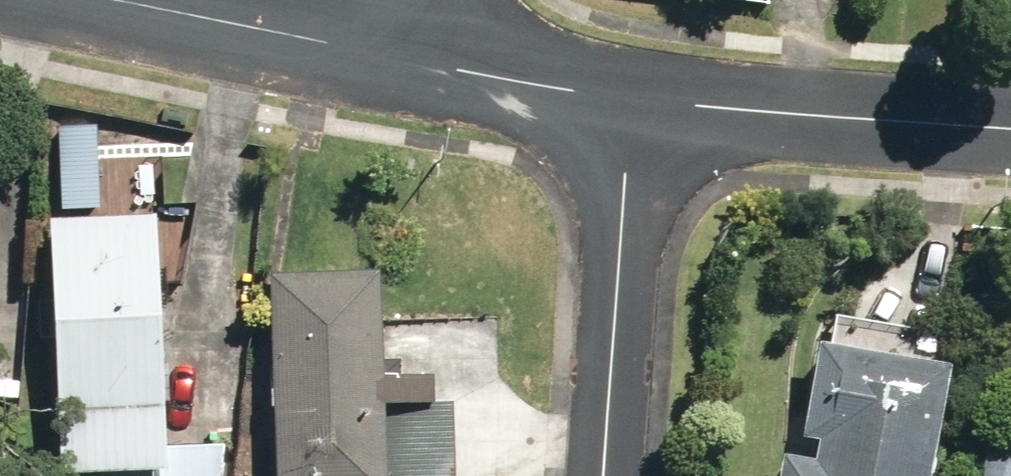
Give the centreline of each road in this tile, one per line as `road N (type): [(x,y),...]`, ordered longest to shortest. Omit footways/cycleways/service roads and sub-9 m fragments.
road 1 (residential): [(1010,125),(630,98)]
road 2 (residential): [(630,98),(609,475)]
road 3 (residential): [(630,98),(370,43)]
road 4 (residential): [(370,43),(146,0)]

